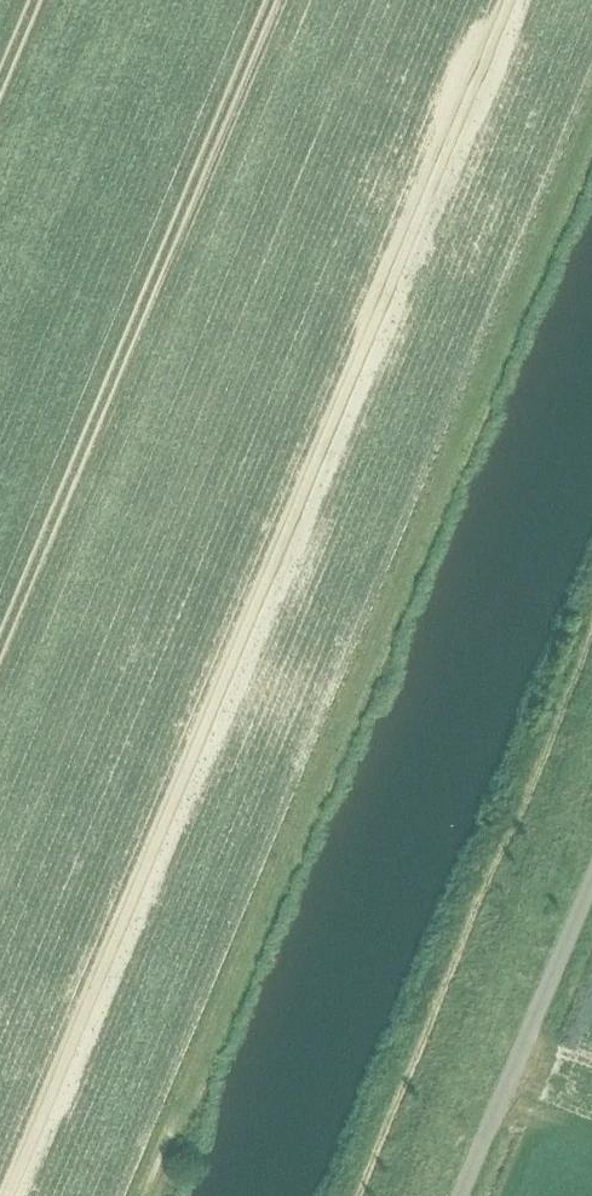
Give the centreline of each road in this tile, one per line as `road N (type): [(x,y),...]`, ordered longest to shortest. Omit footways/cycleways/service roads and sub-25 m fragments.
road 1 (unclassified): [(461,1195),(591,882)]

